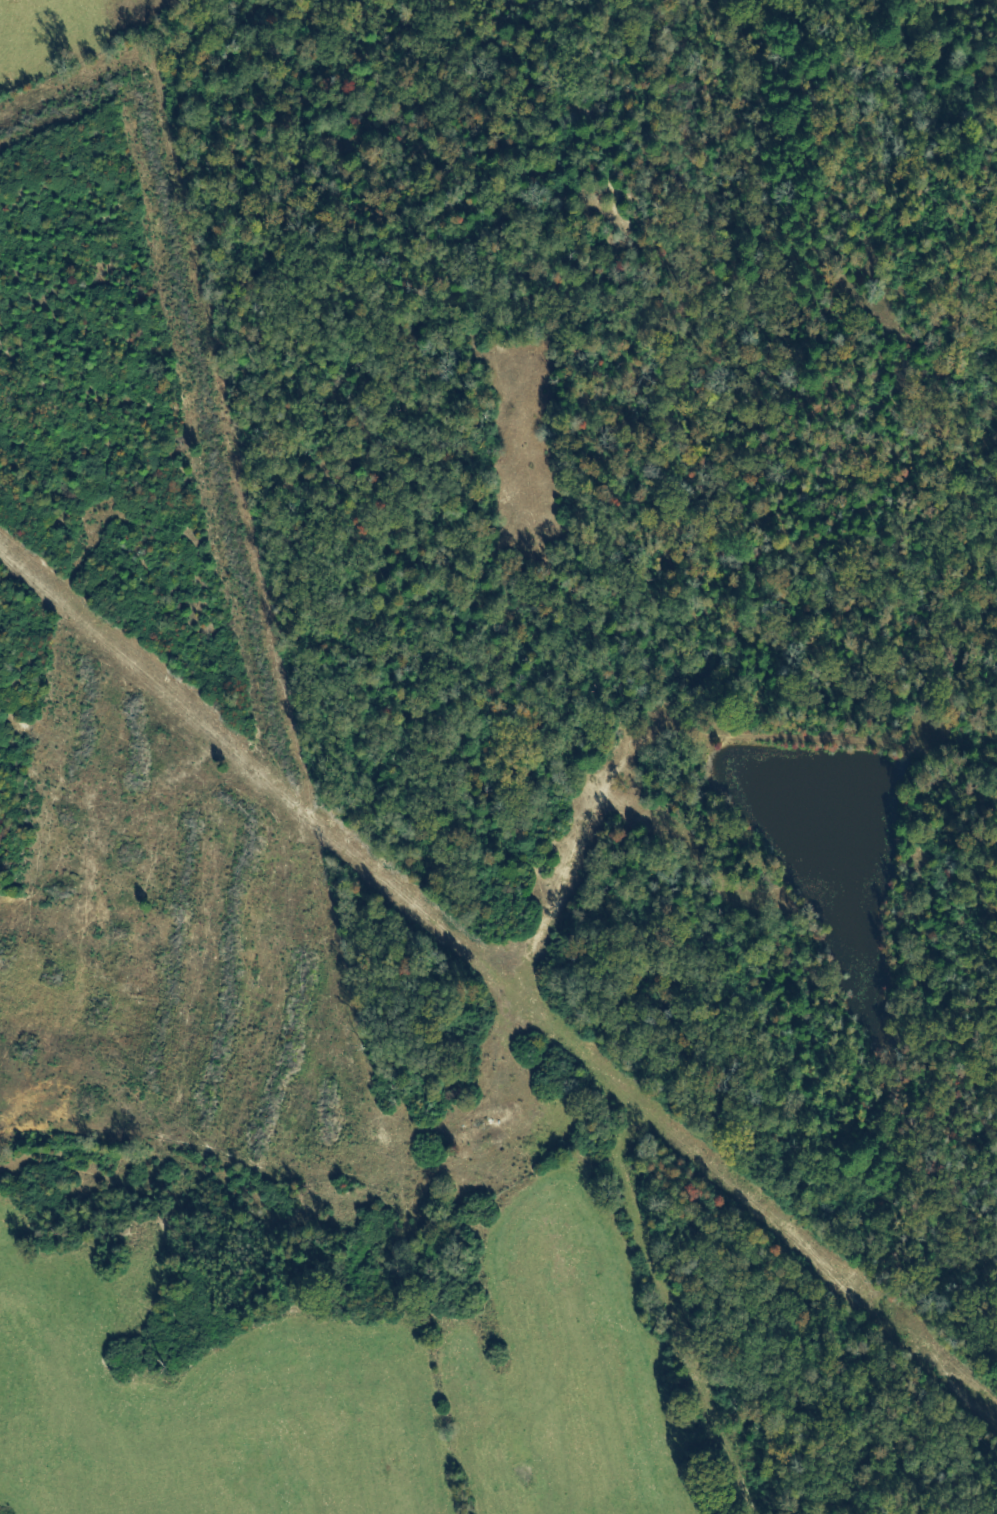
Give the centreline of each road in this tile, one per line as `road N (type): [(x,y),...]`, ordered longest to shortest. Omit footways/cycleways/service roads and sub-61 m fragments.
road 1 (residential): [(736,1513),(717,1441),(703,1431),(648,1241),(603,1166),(513,1091),(474,1026)]

